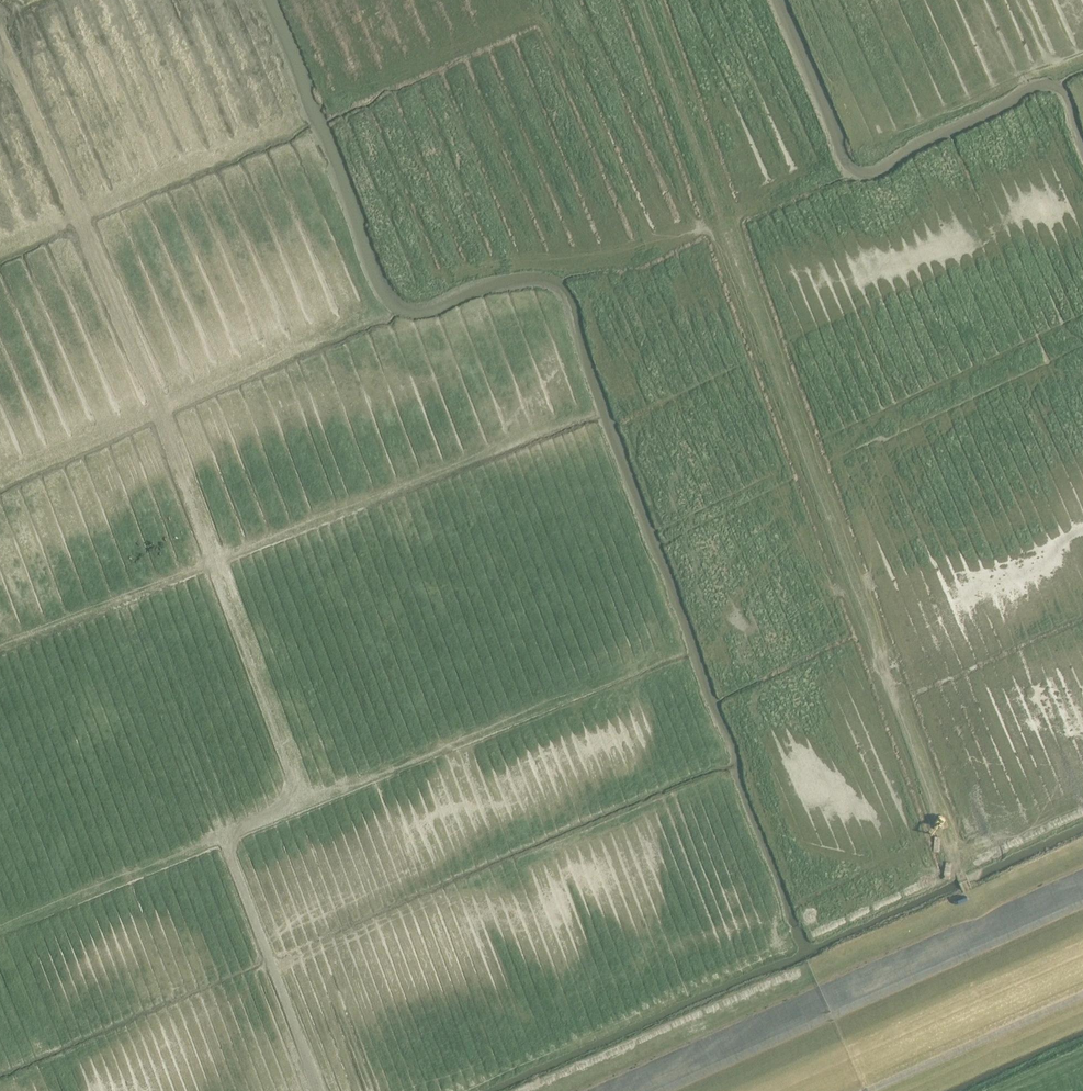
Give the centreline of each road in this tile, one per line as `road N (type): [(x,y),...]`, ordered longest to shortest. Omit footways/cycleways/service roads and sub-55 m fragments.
road 1 (track): [(660,1090),(1082,903)]

